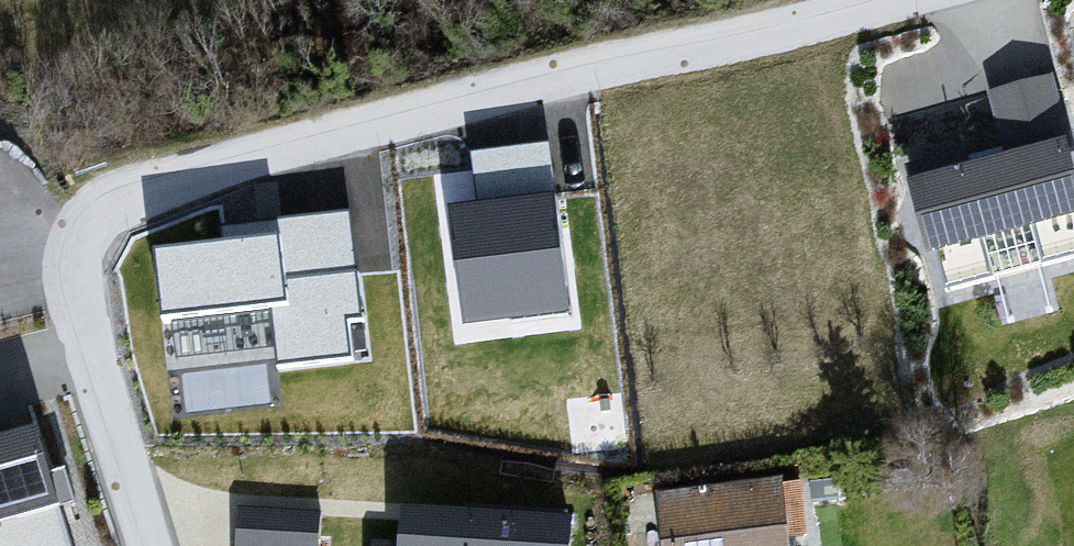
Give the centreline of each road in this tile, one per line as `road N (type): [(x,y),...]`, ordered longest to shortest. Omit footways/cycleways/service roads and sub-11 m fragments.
road 1 (residential): [(879,0),(120,212),(86,243),(70,282),(75,332),(145,545)]

